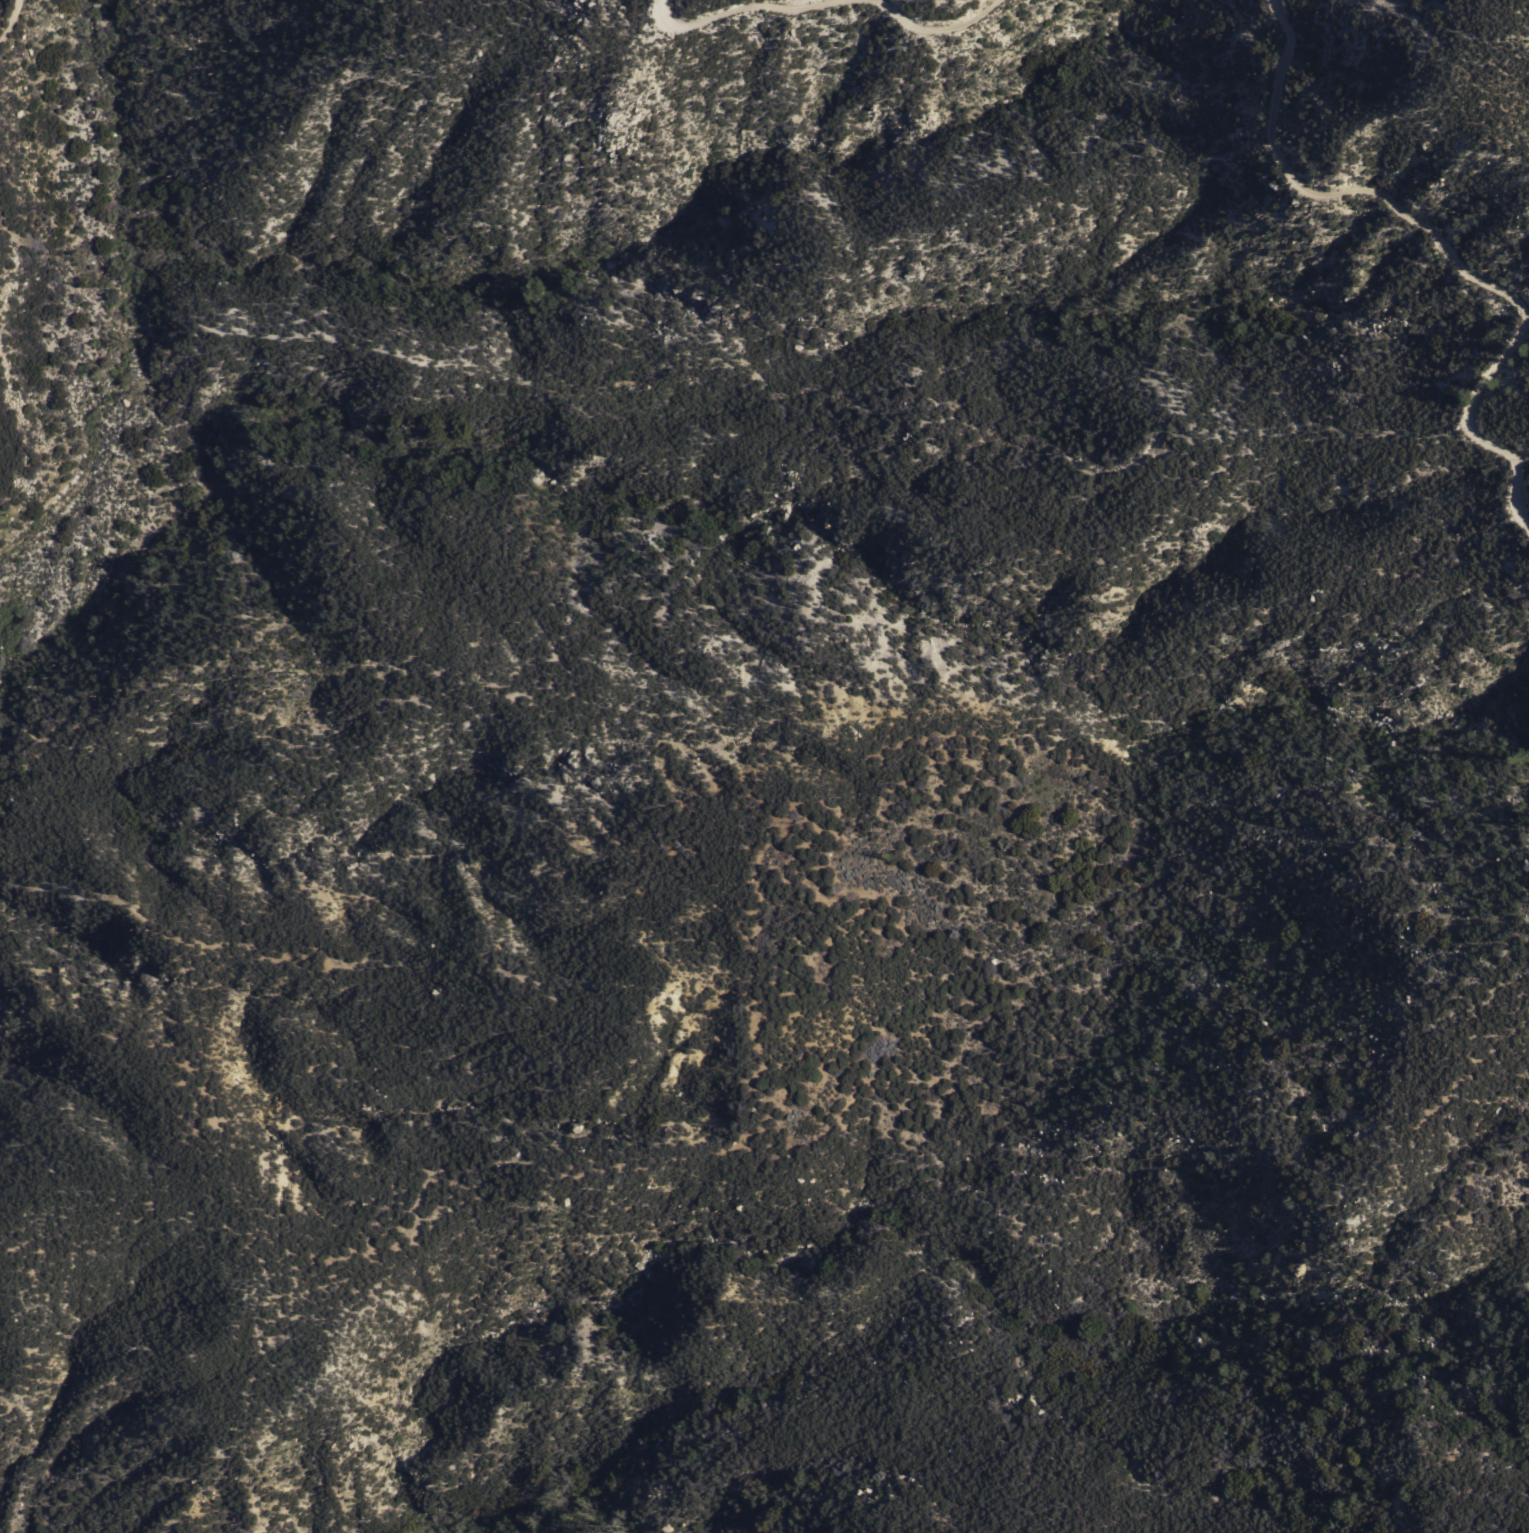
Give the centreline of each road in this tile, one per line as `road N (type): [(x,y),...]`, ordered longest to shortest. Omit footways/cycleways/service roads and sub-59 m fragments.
road 1 (track): [(1284,0),(1292,44),(1276,141),(1297,178),(1332,194),(1374,194),(1441,232),(1527,311),(1476,408),(1518,482),(1528,521)]
road 2 (track): [(664,0),(673,26),(747,5),(796,10),(838,0),(873,5),(915,29),(985,15),(1003,0)]

